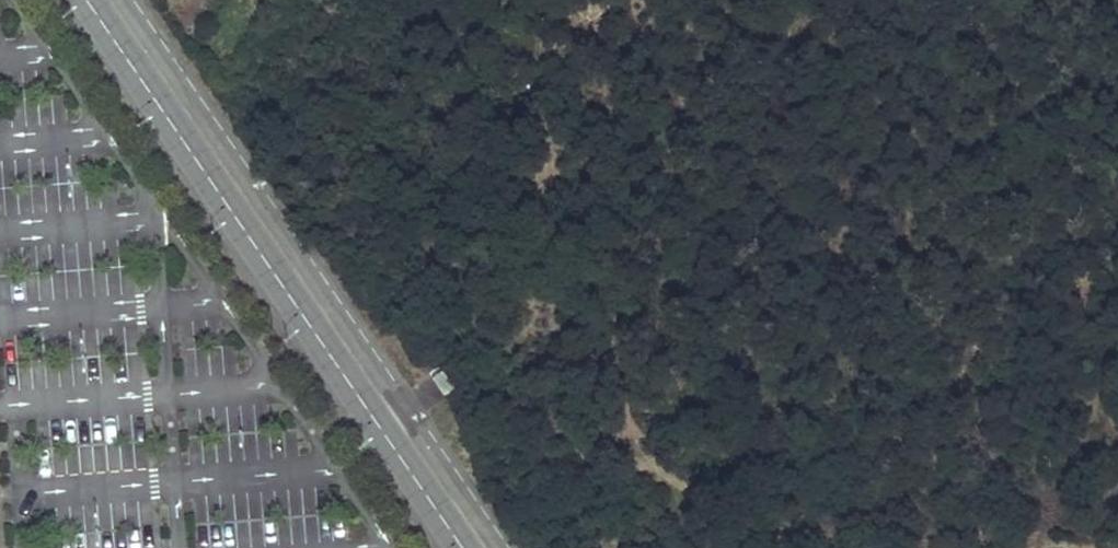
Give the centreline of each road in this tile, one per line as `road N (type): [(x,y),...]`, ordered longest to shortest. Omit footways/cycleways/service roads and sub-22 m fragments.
road 1 (tertiary): [(87,0),(462,547)]

